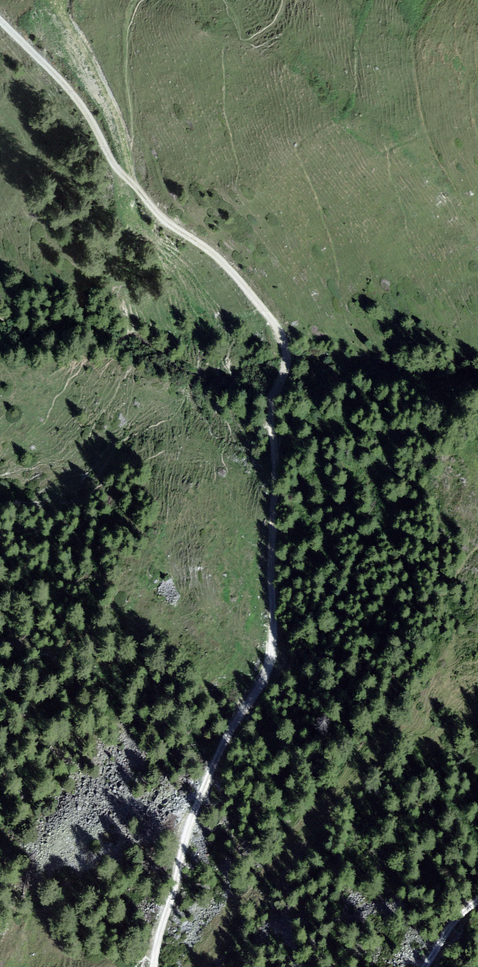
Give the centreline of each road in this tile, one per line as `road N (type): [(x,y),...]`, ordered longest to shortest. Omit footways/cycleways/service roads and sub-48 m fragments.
road 1 (track): [(131,182),(160,216),(229,269),(274,324),(286,354),(270,413),(270,662),(188,829),(154,966)]
road 2 (track): [(0,22),(75,98),(131,182)]

